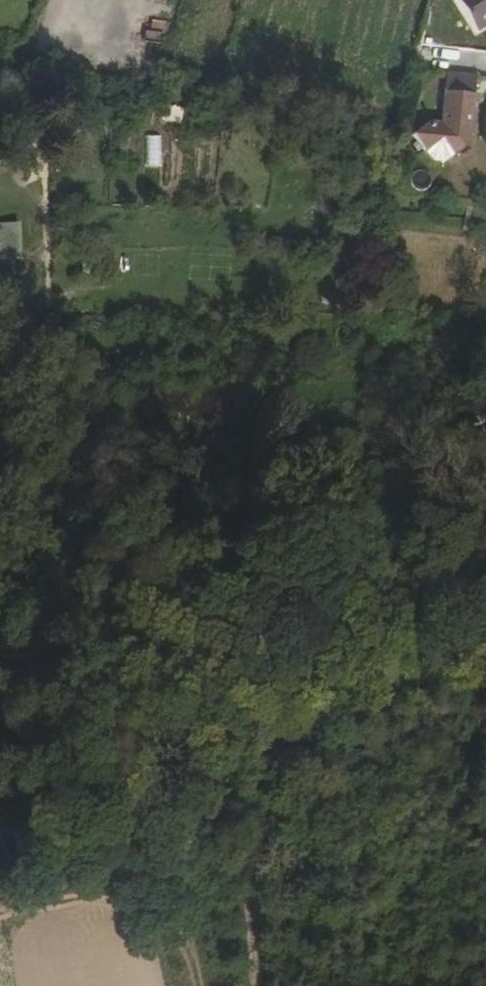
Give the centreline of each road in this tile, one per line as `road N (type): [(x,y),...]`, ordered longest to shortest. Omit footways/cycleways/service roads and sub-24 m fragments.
road 1 (track): [(485,707),(342,736),(284,783),(252,851),(263,985)]
road 2 (residential): [(64,0),(38,87),(34,175),(44,345)]

